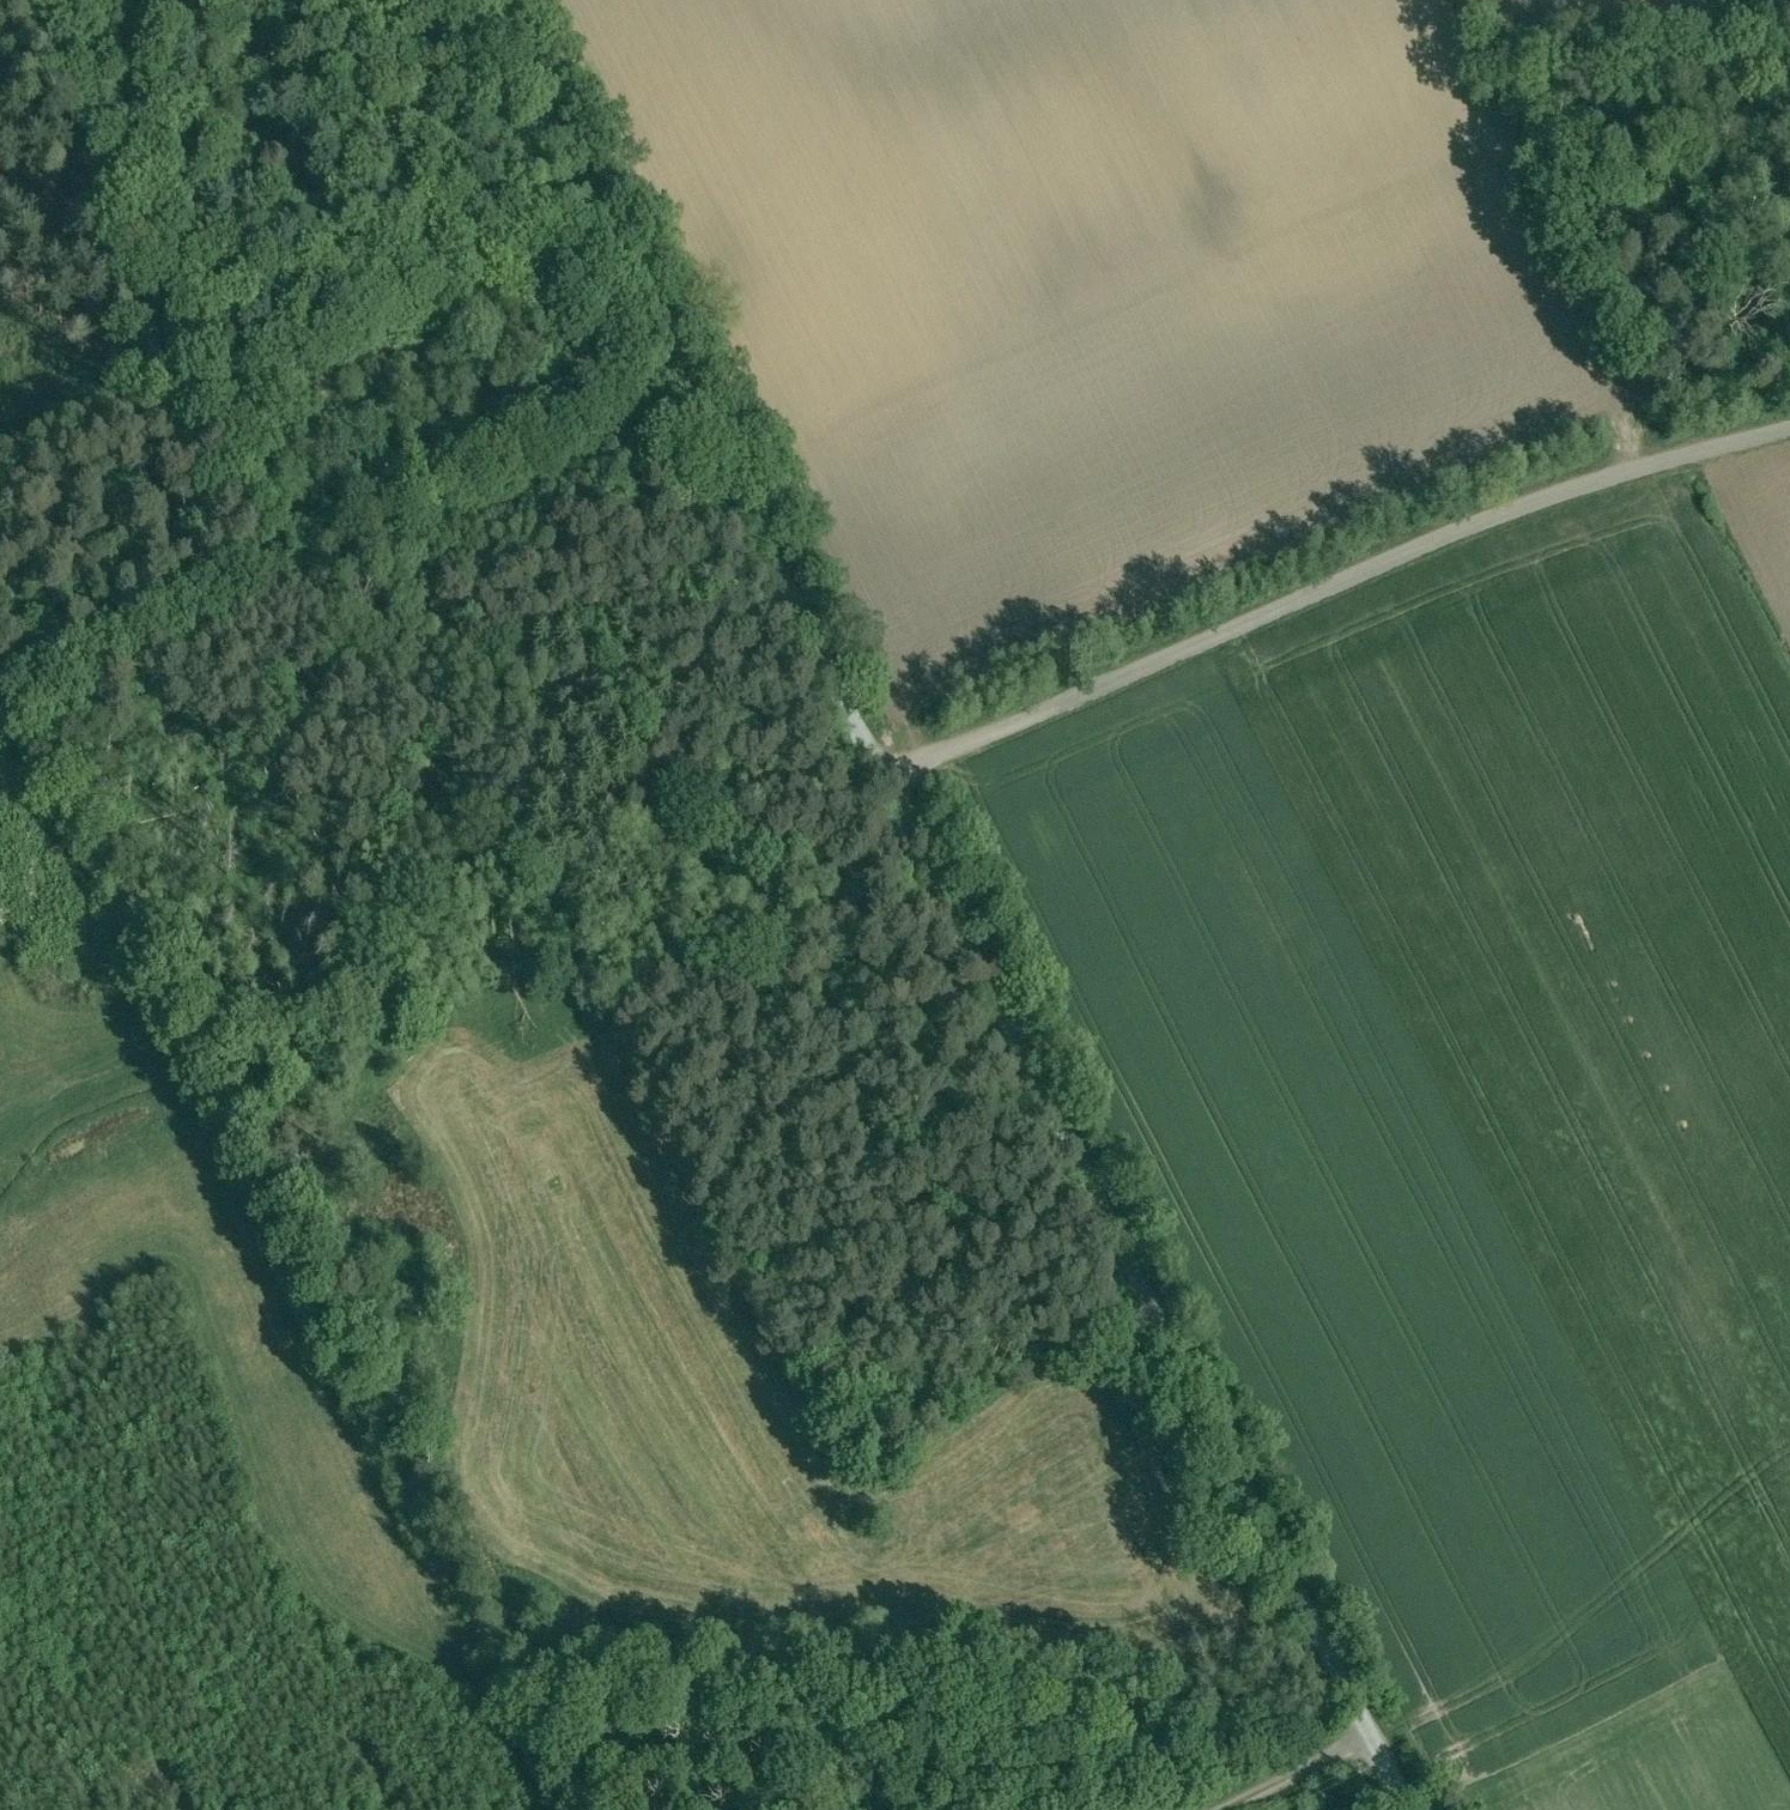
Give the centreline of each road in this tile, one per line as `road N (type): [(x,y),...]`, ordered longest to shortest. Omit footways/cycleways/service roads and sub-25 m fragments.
road 1 (residential): [(1417,1809),(491,0)]
road 2 (track): [(1789,431),(1477,529),(892,791)]
road 3 (track): [(676,366),(0,700)]
road 4 (track): [(1378,1734),(1222,1809)]

